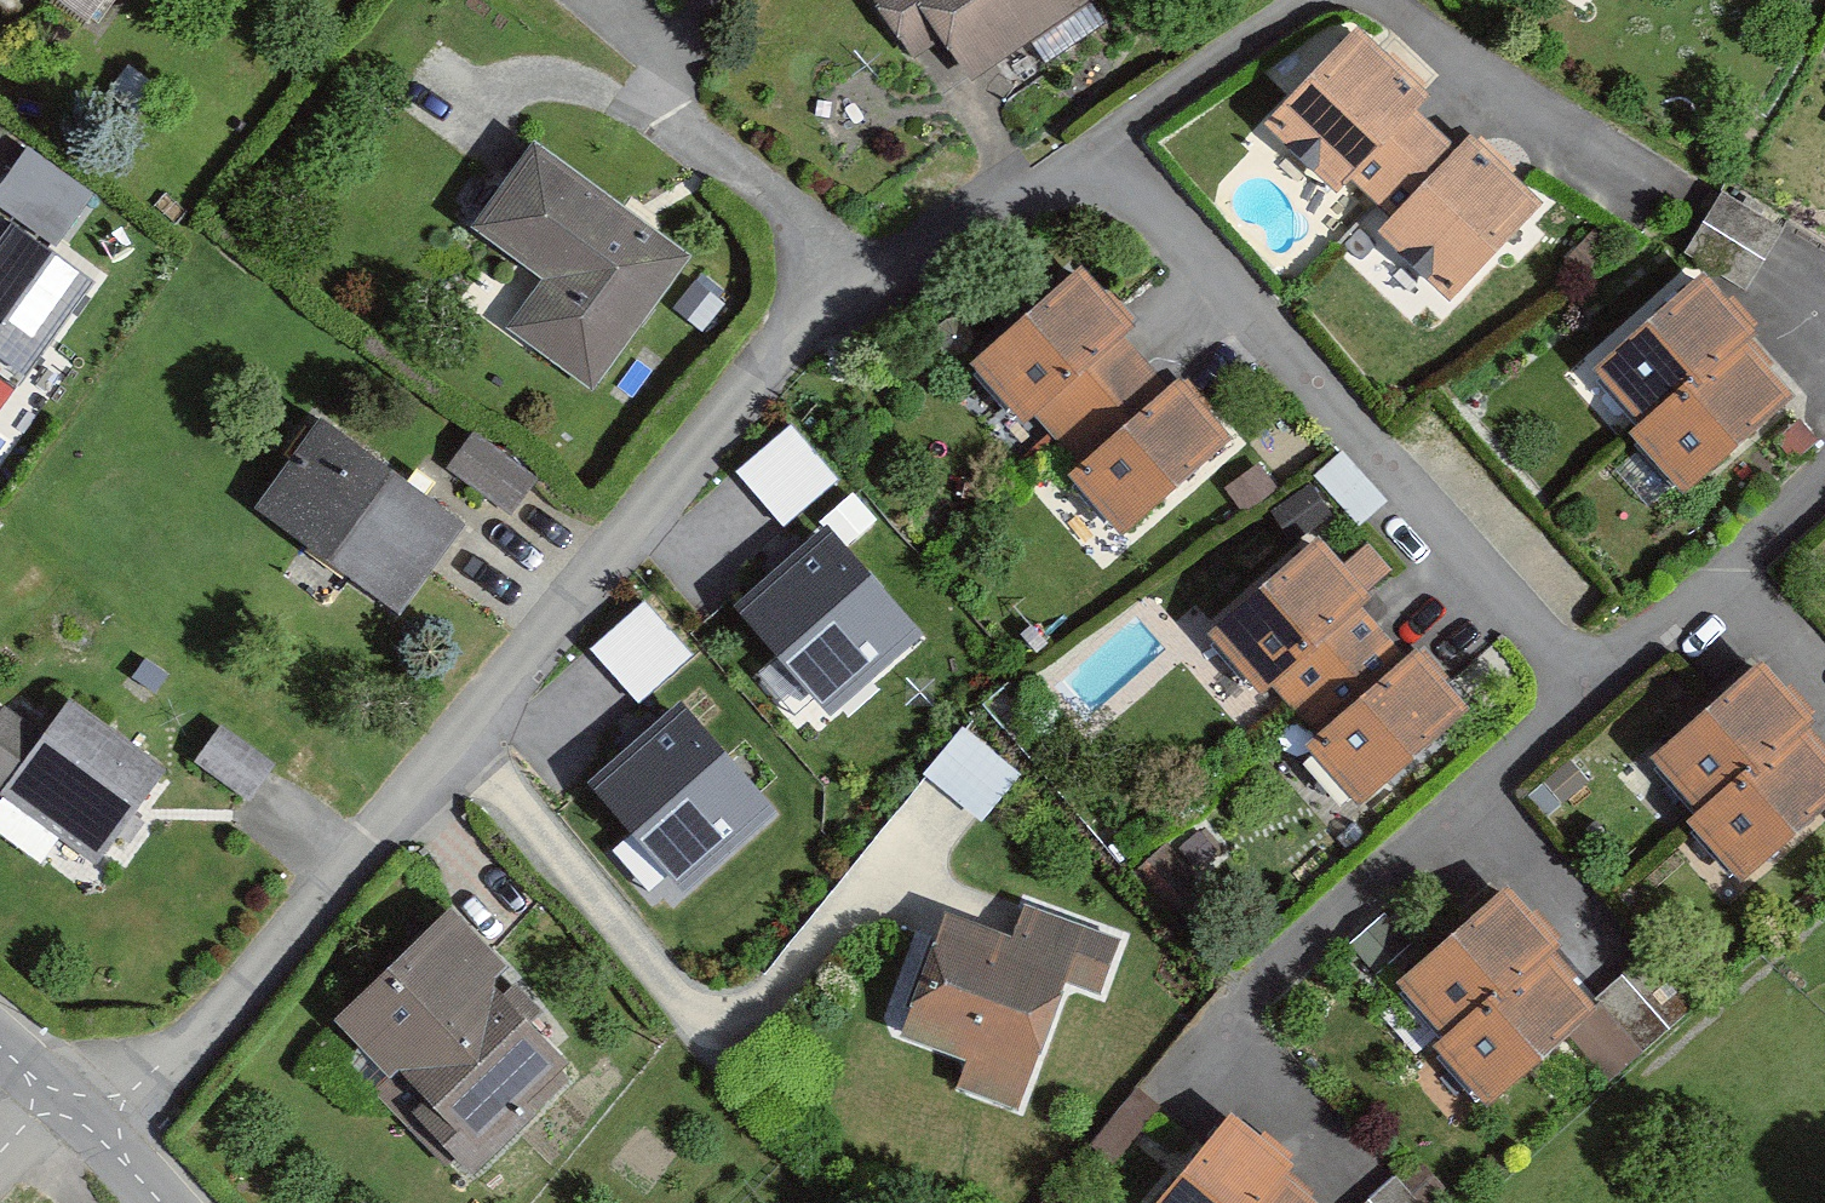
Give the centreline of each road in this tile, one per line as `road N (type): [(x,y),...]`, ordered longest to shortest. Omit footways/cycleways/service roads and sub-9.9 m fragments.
road 1 (residential): [(95,1127),(216,1018),(410,798),(648,517),(828,282)]
road 2 (residential): [(1096,151),(1591,693)]
road 3 (residential): [(1591,693),(1253,990)]
road 4 (residential): [(1354,0),(1659,194)]
road 5 (residential): [(1591,693),(1824,473)]
road 6 (residential): [(828,282),(901,259),(1096,151)]
road 7 (residential): [(1096,151),(1317,0)]
road 8 (residential): [(828,282),(815,245),(670,111)]

